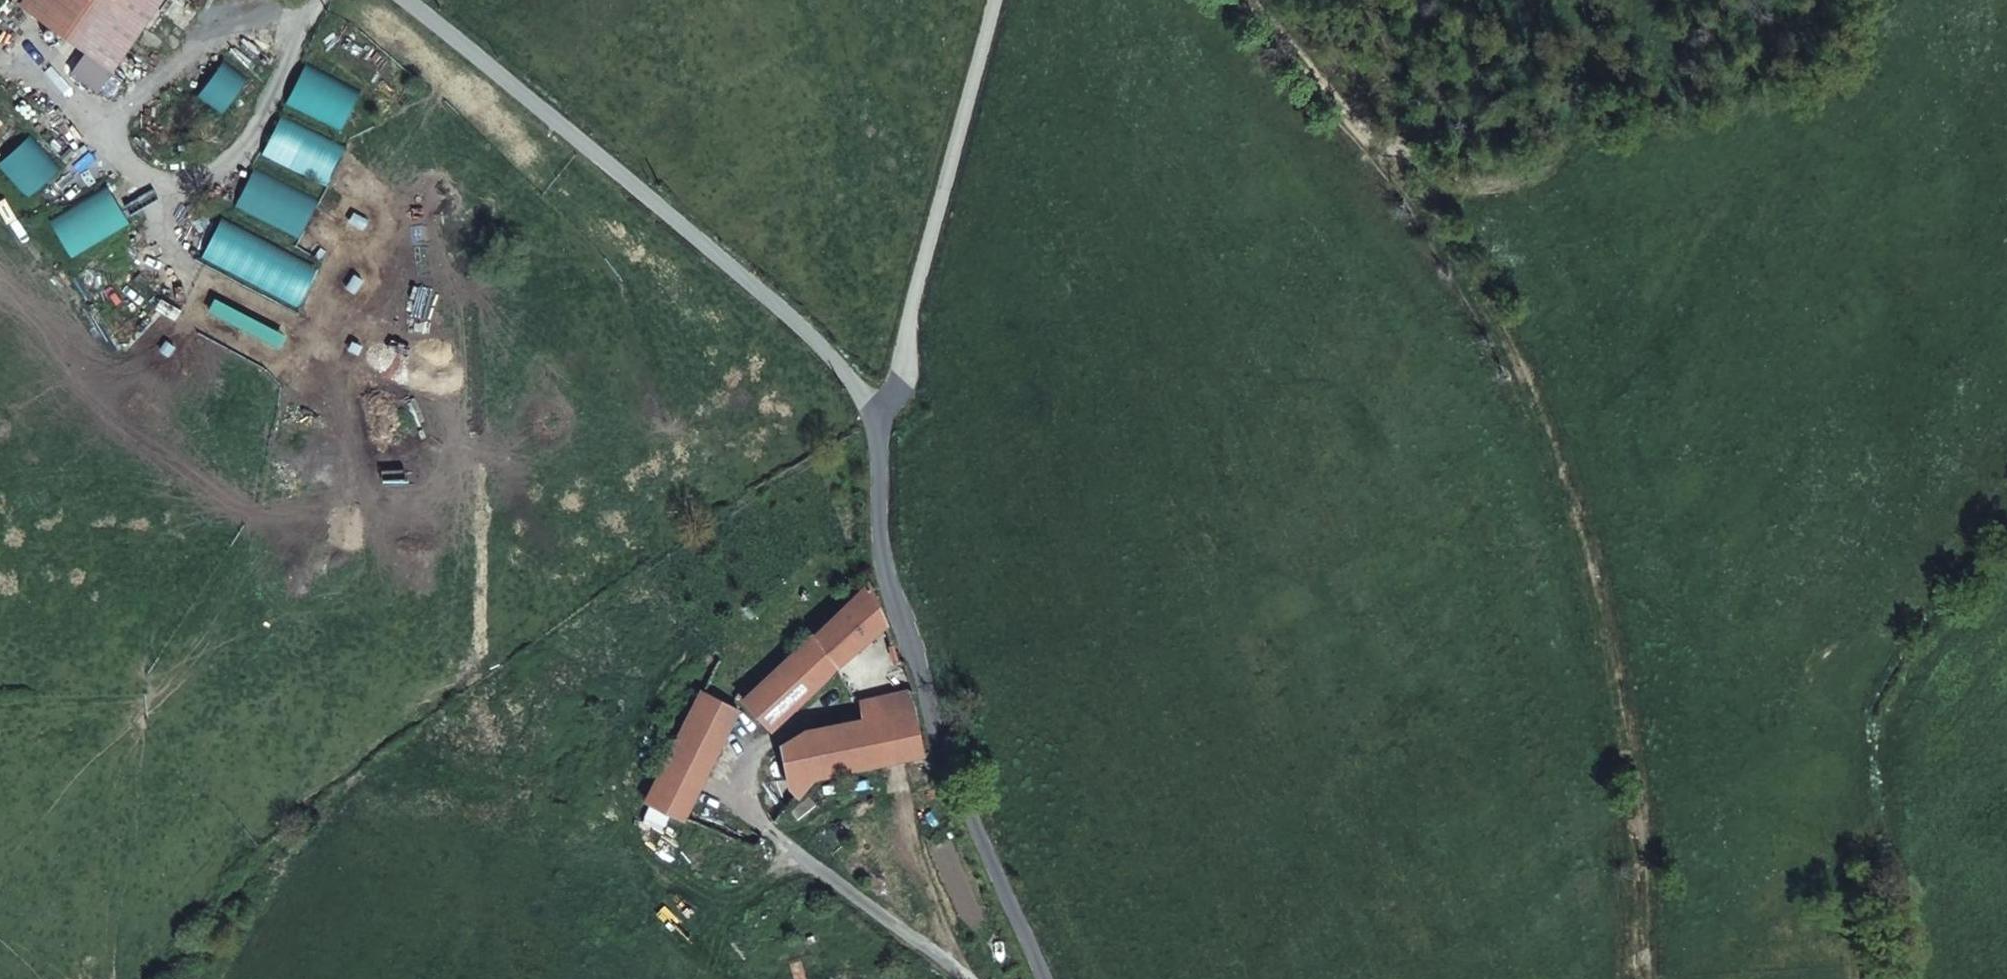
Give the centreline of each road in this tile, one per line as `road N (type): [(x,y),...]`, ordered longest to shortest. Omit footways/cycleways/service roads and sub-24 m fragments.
road 1 (track): [(1646,978),(1628,739),(1592,567),(1512,332),(1308,58),(1250,0)]
road 2 (unclassified): [(885,418),(812,333),(401,0)]
road 3 (unclassified): [(1047,978),(892,538),(885,418)]
road 4 (unclassified): [(885,418),(906,379),(995,0)]

